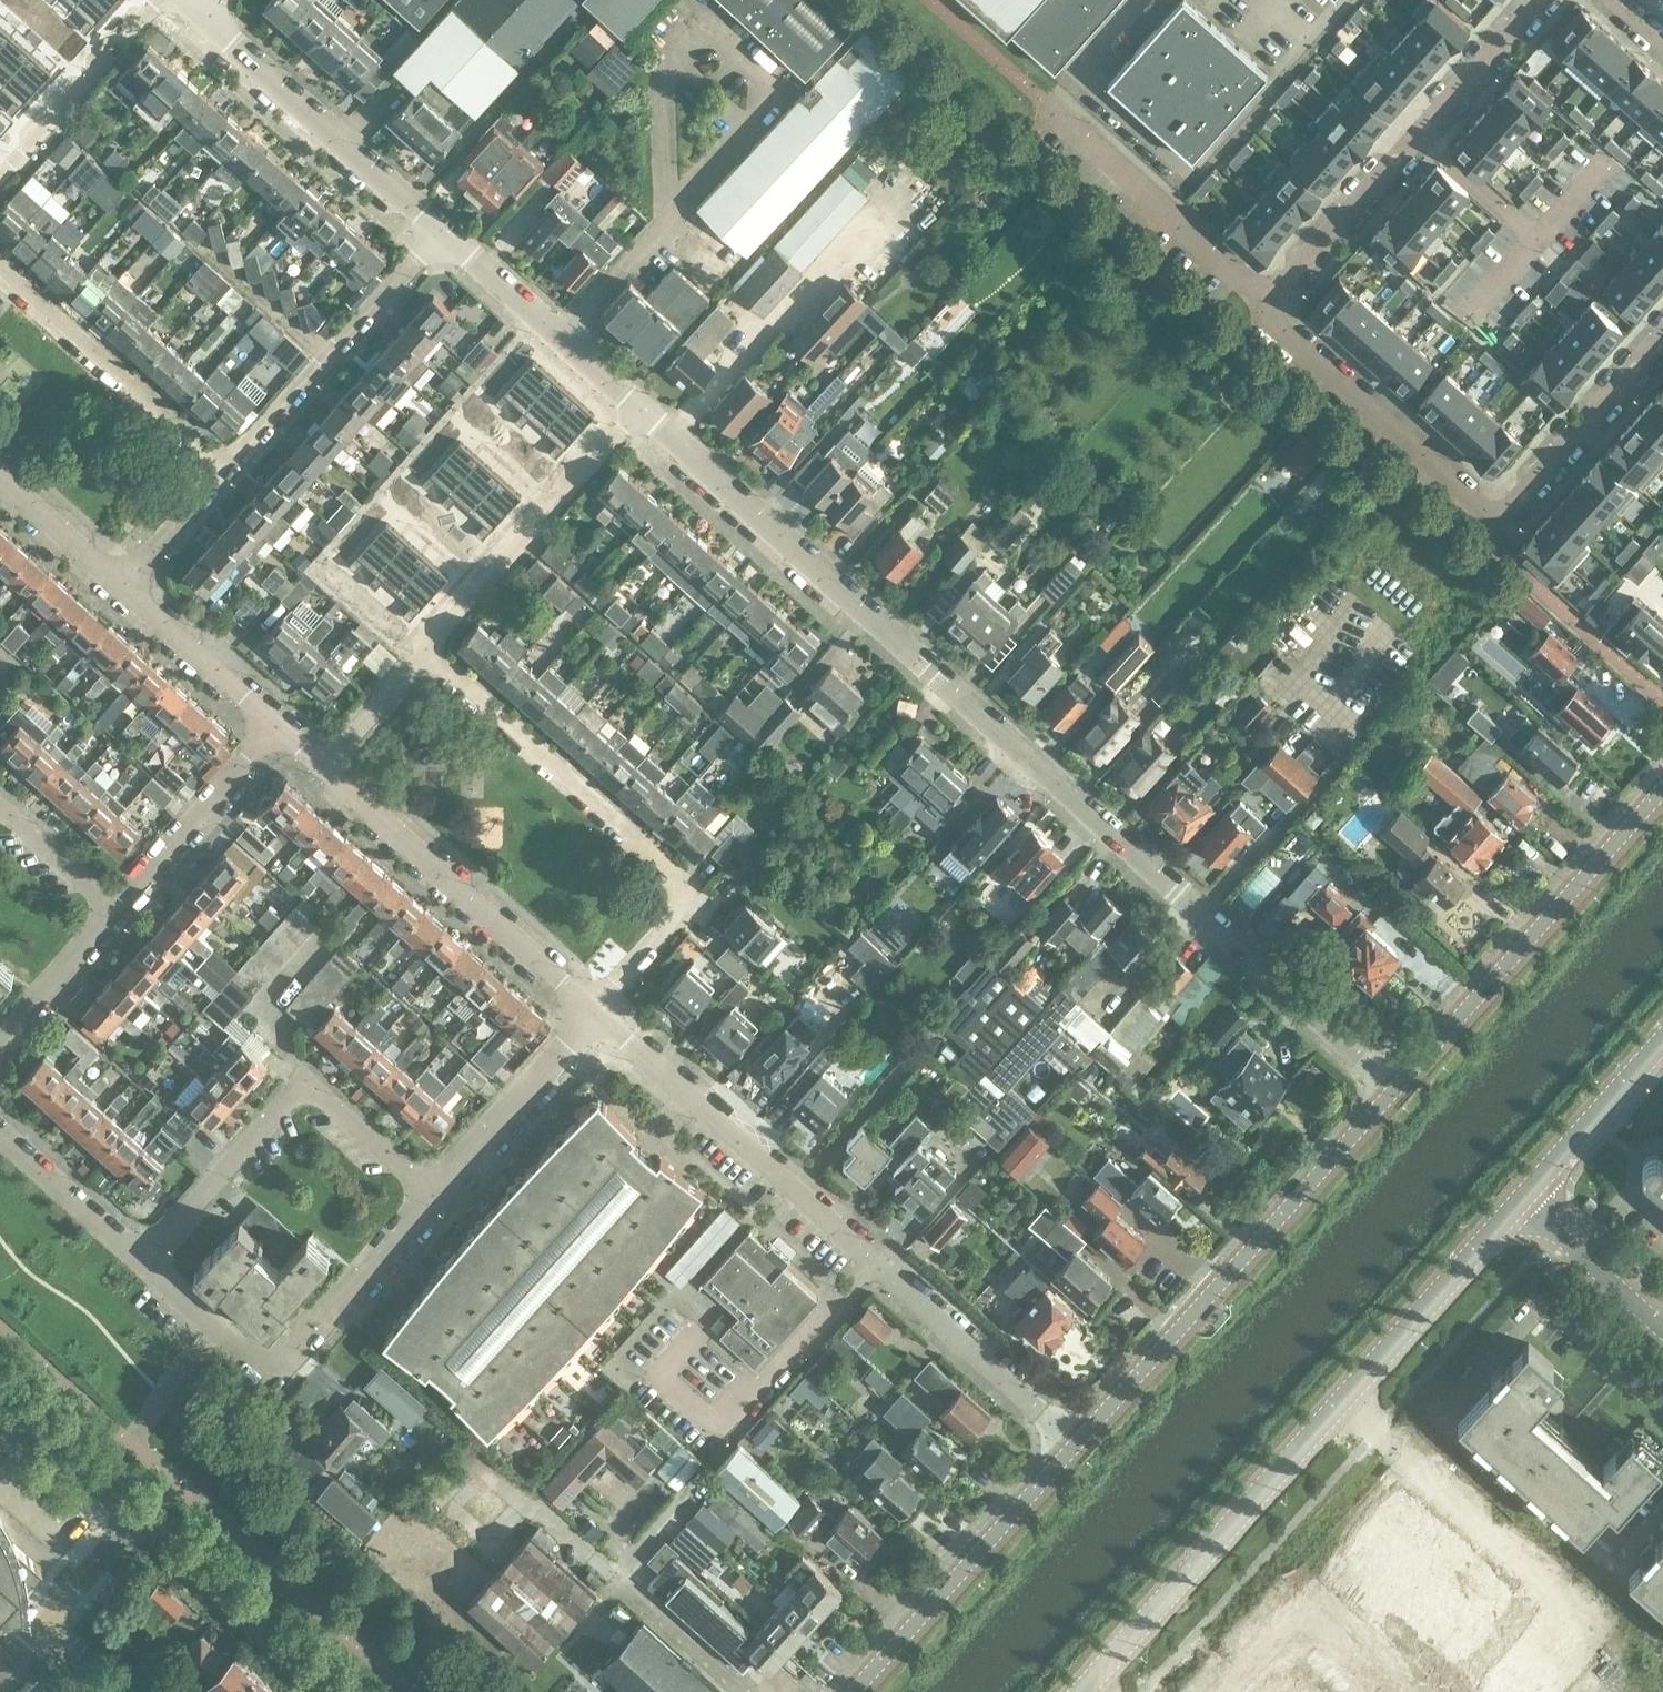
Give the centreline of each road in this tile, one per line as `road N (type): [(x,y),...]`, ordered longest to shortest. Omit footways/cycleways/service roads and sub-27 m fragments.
road 1 (residential): [(1398,1086),(641,415)]
road 2 (tertiary): [(1090,1691),(1523,1195)]
road 3 (residential): [(1078,1443),(598,1013)]
road 4 (residential): [(1267,305),(1500,519),(1662,336)]
road 5 (residential): [(598,1013),(704,897),(428,649)]
road 6 (tertiary): [(1078,1443),(1398,1086)]
road 7 (residential): [(1541,0),(1267,305)]
road 8 (tertiary): [(1398,1086),(1662,790)]
road 9 (residential): [(598,1013),(327,767)]
road 10 (residential): [(443,238),(196,3)]
road 11 (tertiary): [(854,1691),(1078,1443)]
road 12 (residential): [(641,415),(428,649)]
road 13 (residential): [(230,464),(443,238)]
road 14 (residential): [(230,464),(0,262)]
road 15 (residential): [(1267,305),(1048,104)]
road 16 (residential): [(641,415),(443,238)]
road 17 (tertiary): [(335,1691),(142,1517)]
road 18 (residential): [(118,914),(283,727)]
road 19 (residential): [(158,0),(0,185)]
road 20 (residential): [(437,1194),(598,1013)]
road 21 (residential): [(146,1259),(308,1084)]
road 22 (residential): [(288,1353),(437,1194)]
road 23 (residential): [(283,727),(126,583)]
road 24 (tertiary): [(1523,1195),(1662,1043)]
road 25 (residential): [(146,1259),(0,1130)]
road 26 (residential): [(319,941),(252,1018),(307,1067),(308,1084)]
road 27 (tertiary): [(1662,1327),(1523,1195)]
road 28 (tertiary): [(142,1517),(0,1390)]
road 29 (residential): [(288,1353),(251,1356),(146,1259)]
road 30 (residential): [(0,1040),(118,914)]
road 31 (residential): [(308,1084),(437,1194)]
road 32 (residential): [(126,583),(0,472)]
road 33 (residential): [(126,583),(230,464)]
road 34 (residential): [(0,810),(118,914)]
road 35 (residential): [(428,649),(327,767)]
road 36 (residential): [(41,1628),(142,1517)]

